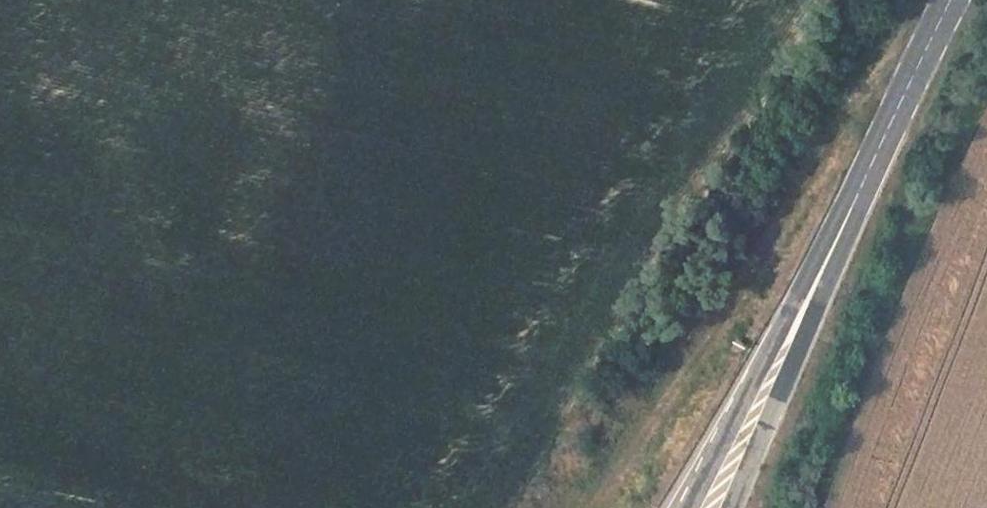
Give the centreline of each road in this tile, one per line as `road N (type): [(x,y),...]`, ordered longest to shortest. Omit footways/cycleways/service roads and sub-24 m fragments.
road 1 (secondary): [(954,0),(690,507)]
road 2 (secondary): [(733,507),(956,0)]

